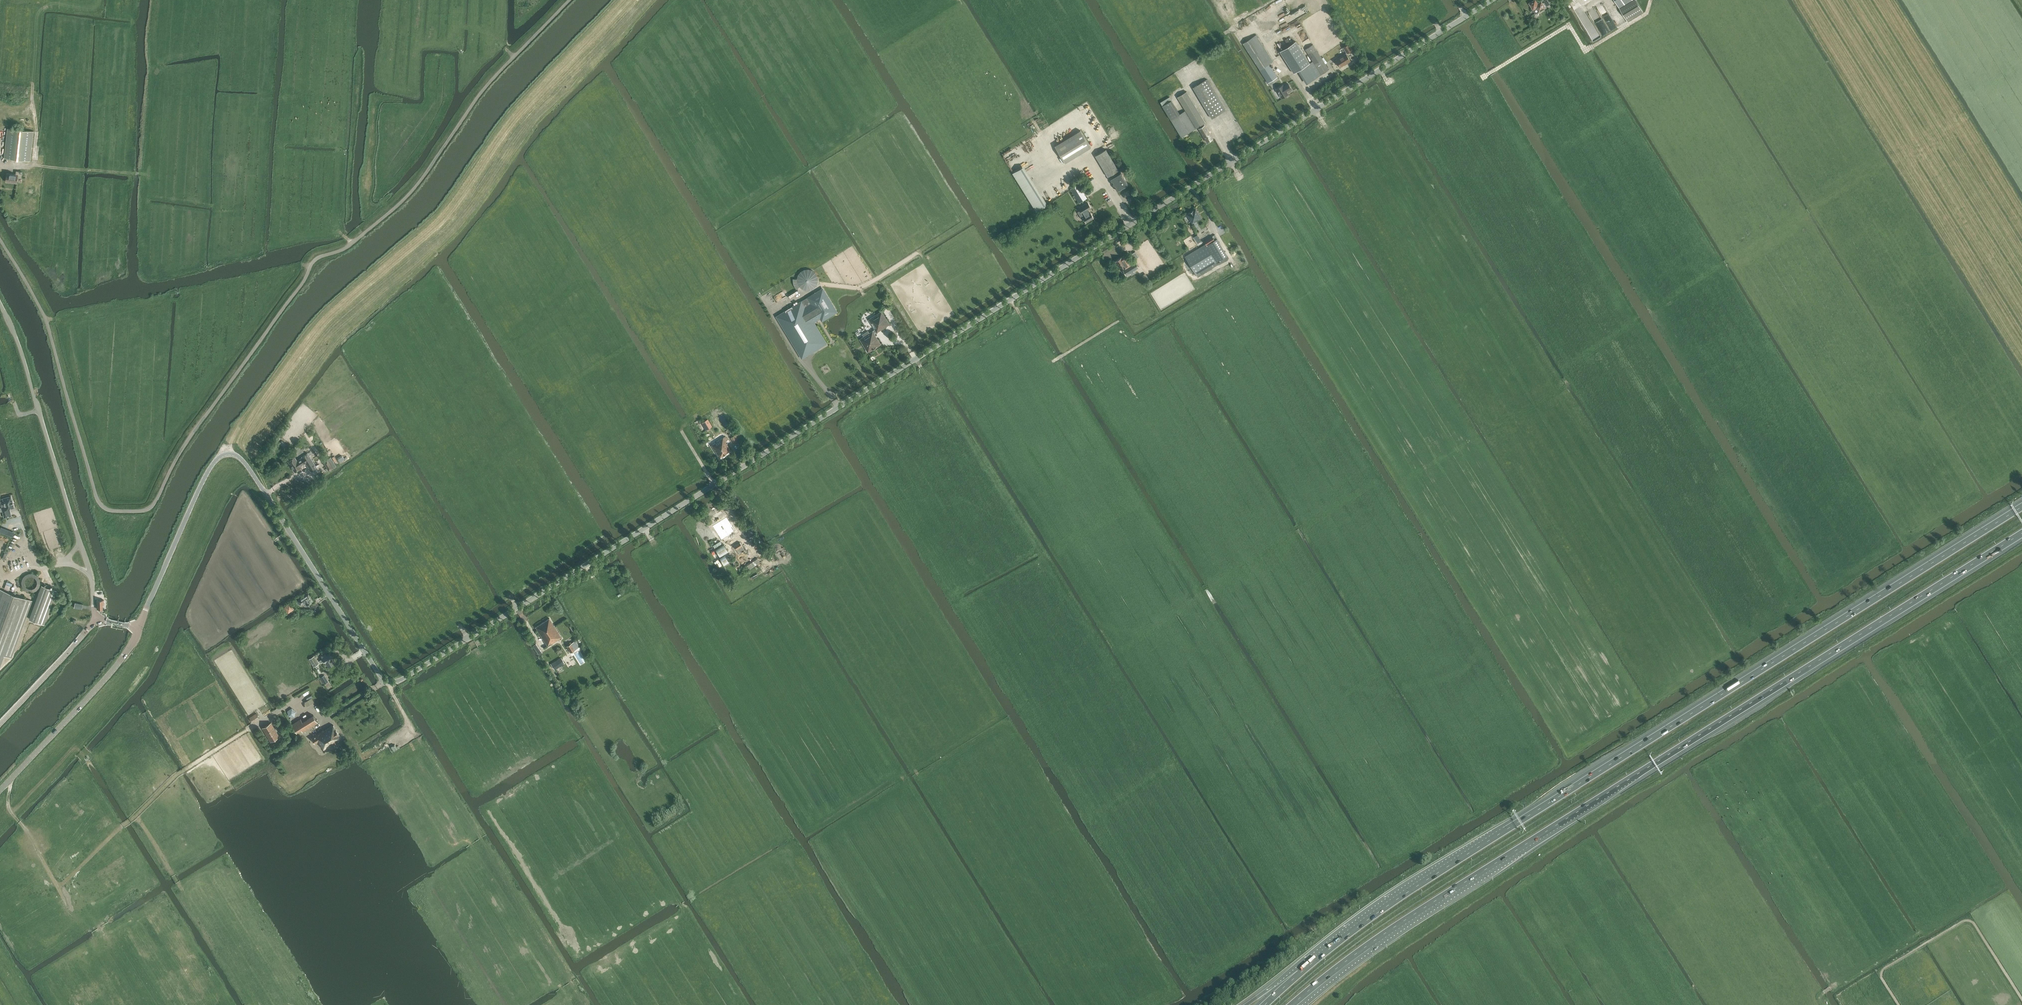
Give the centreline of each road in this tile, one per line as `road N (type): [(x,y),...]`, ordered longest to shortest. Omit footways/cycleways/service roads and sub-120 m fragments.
road 1 (unclassified): [(139,627),(211,465),(227,452),(246,463),(379,674),(399,681),(1491,0)]
road 2 (unclassified): [(0,240),(46,321),(98,501),(119,512),(150,509),(315,260),(350,245),(404,199),(483,90),(569,0)]
road 3 (motorway): [(2021,507),(1407,893),(1277,992)]
road 4 (motorway): [(1294,1004),(1425,909),(2021,536)]
road 5 (unclassified): [(96,617),(91,574),(0,304)]
road 6 (track): [(99,0),(86,10),(51,3),(39,11),(36,157),(25,167),(3,167)]
road 7 (unclassified): [(0,790),(121,661),(139,627)]
road 8 (track): [(1482,78),(1566,27),(1586,51),(1646,13),(1651,0)]
road 9 (track): [(121,827),(59,888),(11,813),(11,778)]
road 10 (track): [(1011,299),(1052,362),(1118,321)]
road 11 (unclassified): [(0,725),(96,617)]

